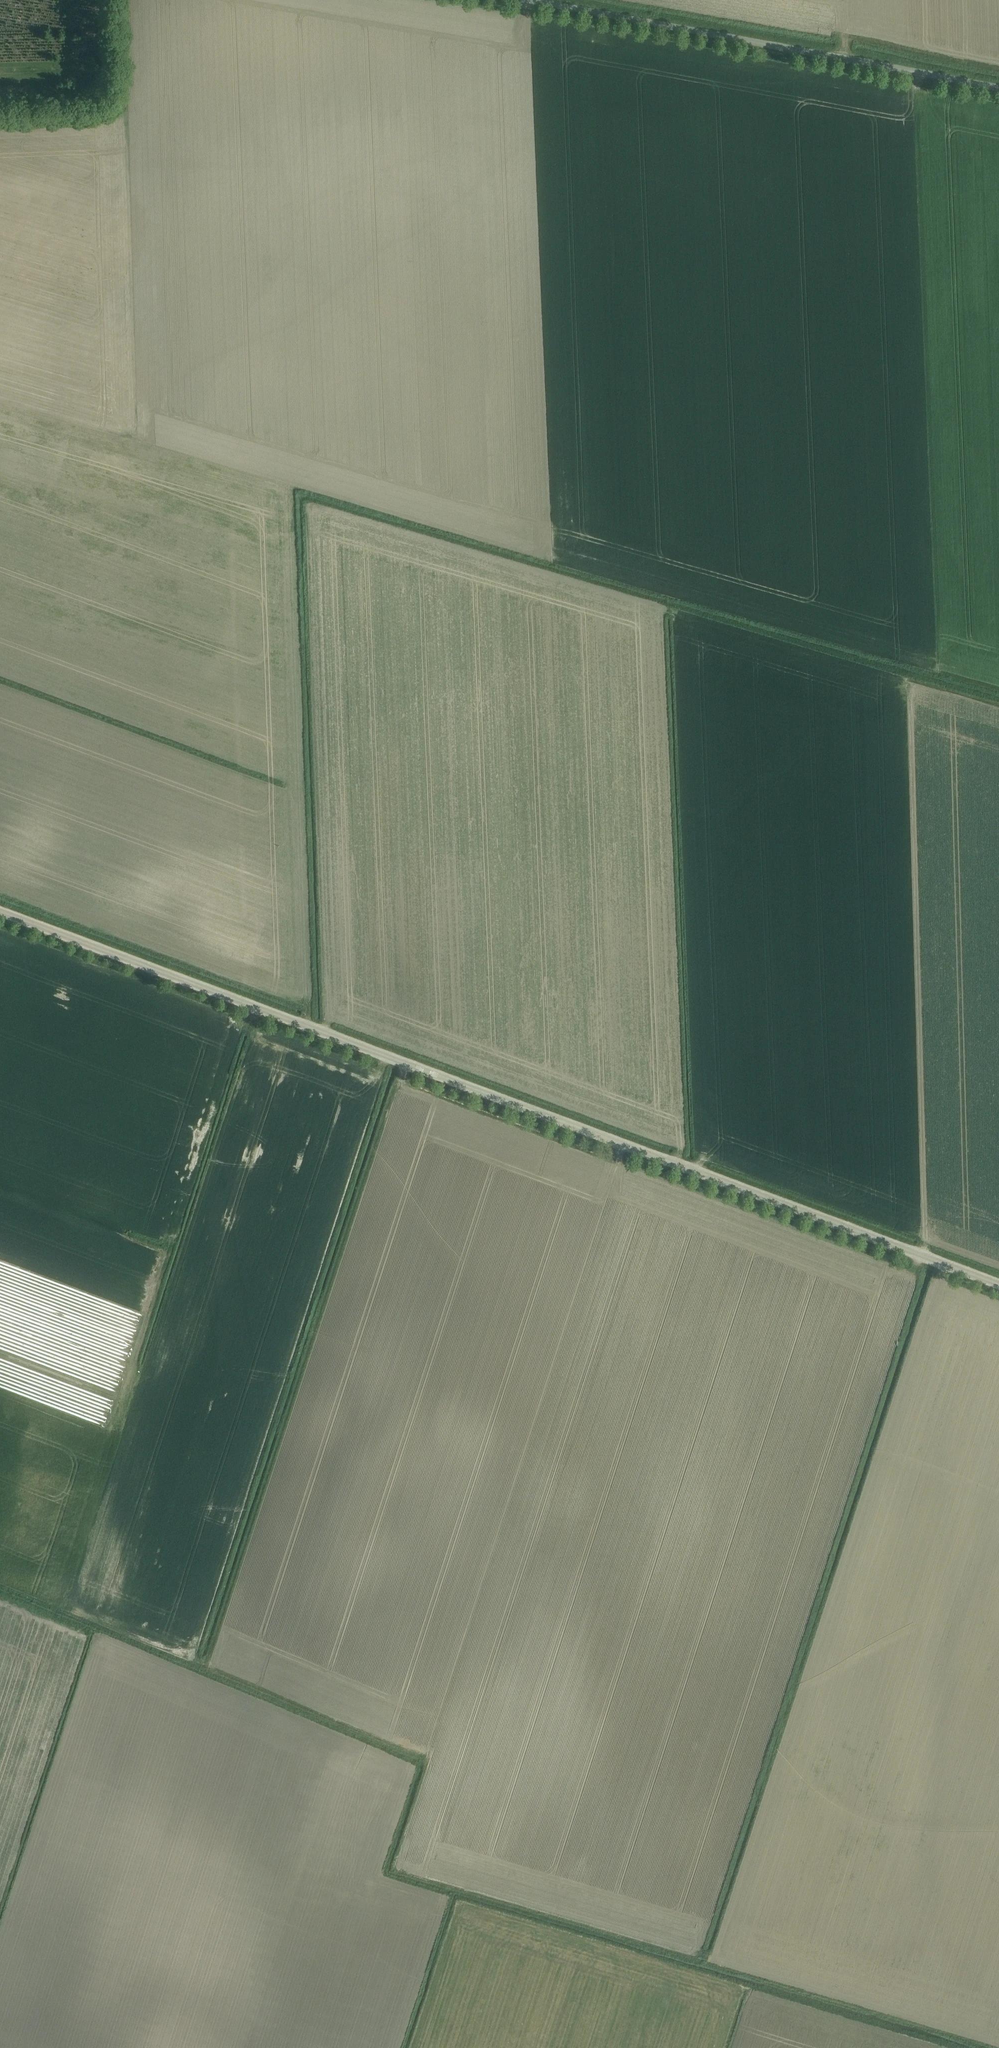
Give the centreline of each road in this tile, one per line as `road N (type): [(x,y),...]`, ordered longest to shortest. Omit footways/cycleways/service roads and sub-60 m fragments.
road 1 (unclassified): [(998,1279),(0,914)]
road 2 (unclassified): [(998,91),(519,0)]

